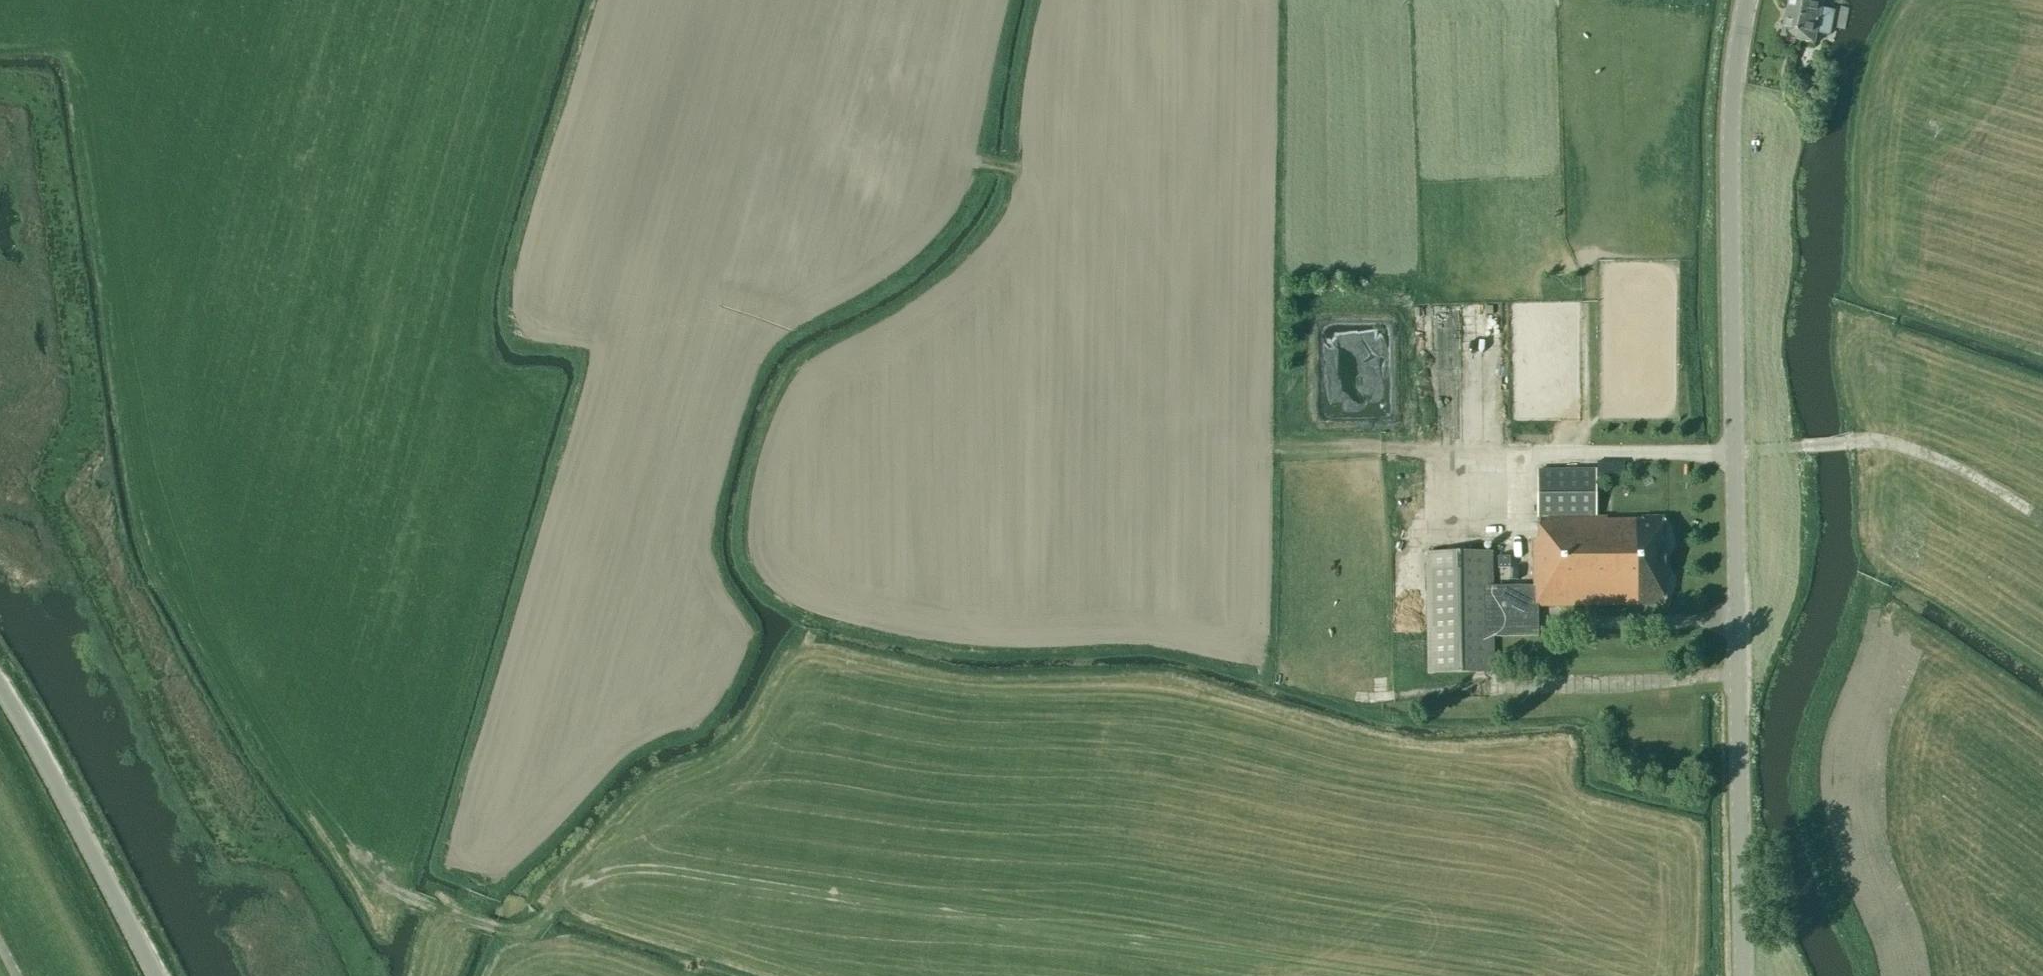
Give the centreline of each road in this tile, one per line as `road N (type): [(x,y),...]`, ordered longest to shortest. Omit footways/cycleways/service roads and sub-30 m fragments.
road 1 (tertiary): [(1742,975),(1730,138),(1744,0)]
road 2 (unclassified): [(154,975),(0,686)]

